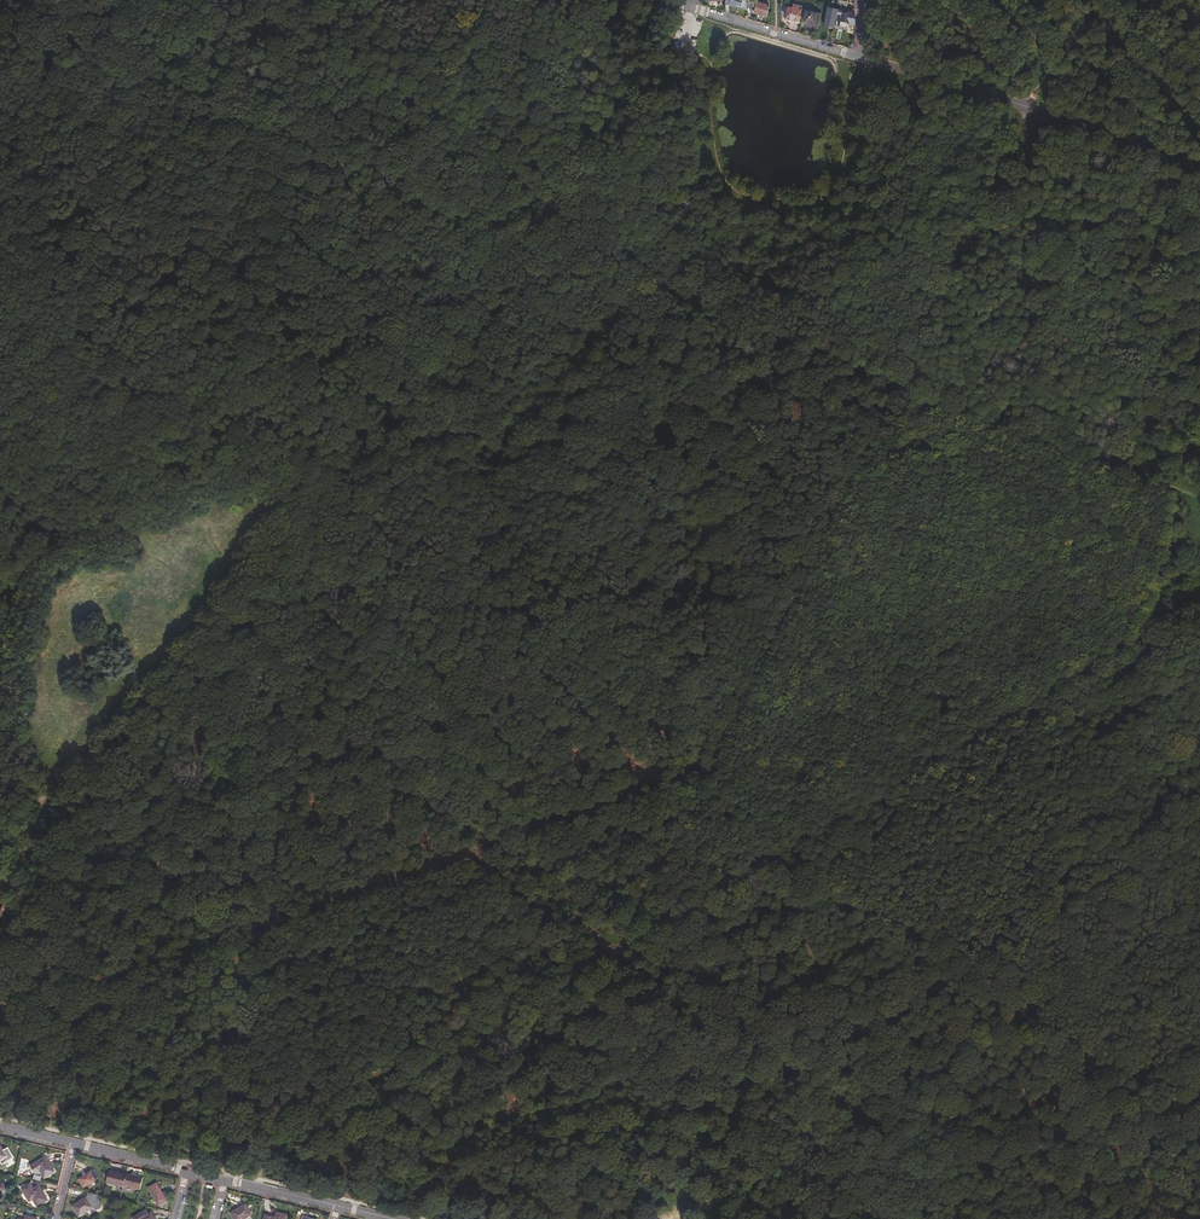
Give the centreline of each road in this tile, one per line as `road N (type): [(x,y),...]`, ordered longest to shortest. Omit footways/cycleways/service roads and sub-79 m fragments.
road 1 (track): [(502,1218),(618,954),(1031,110)]
road 2 (track): [(1199,603),(273,1164),(255,1188)]
road 3 (track): [(426,647),(469,660),(567,616),(640,630),(660,647),(697,764),(766,862),(922,937),(1005,997),(1053,1048),(1117,1072),(1199,1079)]
road 4 (track): [(893,1218),(247,602)]
road 5 (track): [(523,241),(1199,500)]
road 6 (track): [(226,1181),(243,928),(247,602)]
road 7 (track): [(247,602),(523,241)]
road 8 (track): [(0,900),(48,801),(247,602)]
road 9 (residential): [(860,57),(1199,160)]
road 10 (track): [(523,241),(664,50),(679,3)]
road 11 (track): [(272,147),(523,241)]
road 12 (track): [(247,602),(370,585),(396,601),(426,647)]
road 13 (track): [(272,147),(206,102),(188,71),(181,0)]
road 14 (residential): [(692,8),(860,57)]

